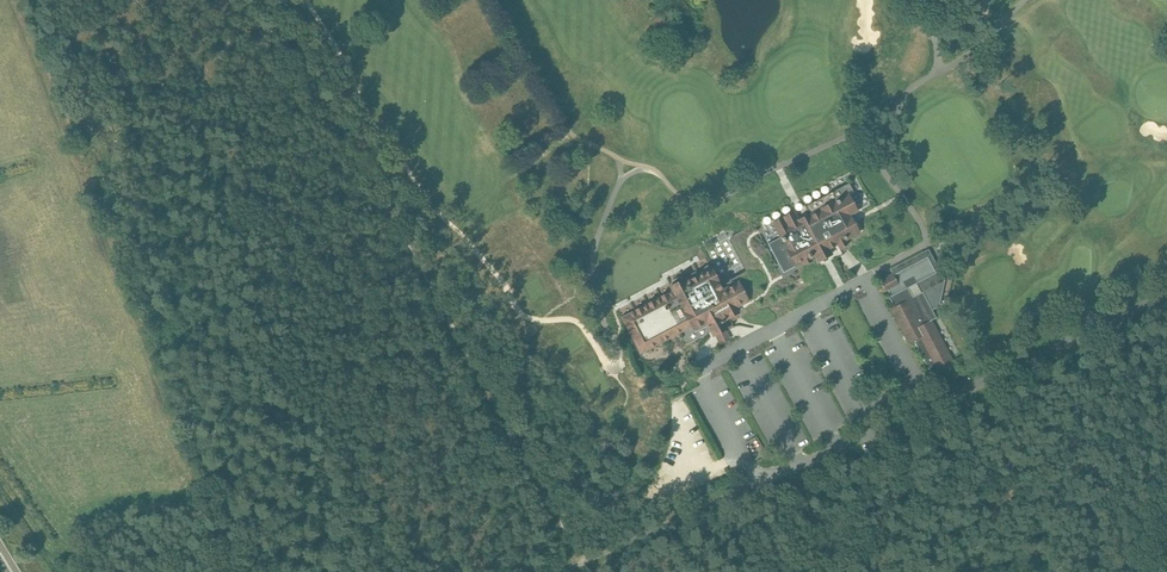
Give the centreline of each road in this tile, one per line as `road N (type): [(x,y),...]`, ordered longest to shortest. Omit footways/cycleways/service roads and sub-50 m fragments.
road 1 (unclassified): [(564,571),(1166,294)]

